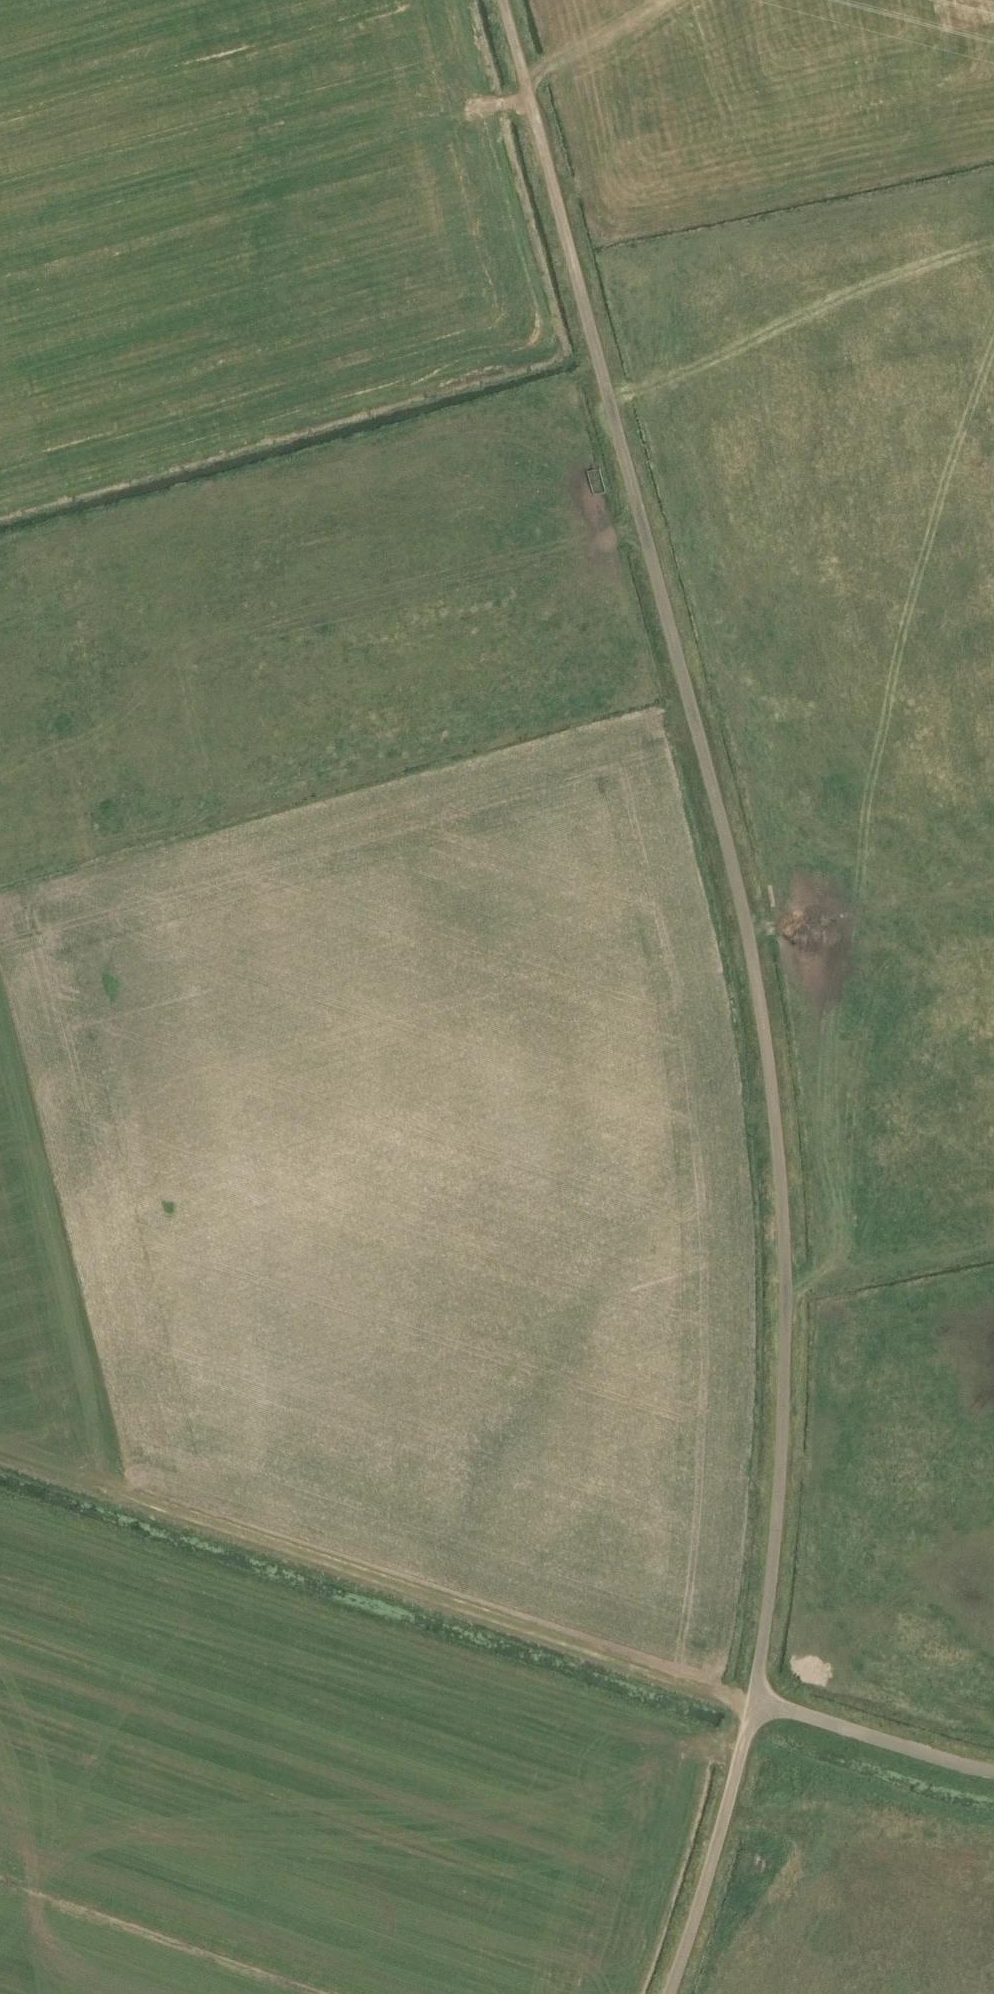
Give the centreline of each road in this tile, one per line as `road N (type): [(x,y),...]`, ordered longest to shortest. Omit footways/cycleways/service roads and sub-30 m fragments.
road 1 (unclassified): [(755,1699),(785,1380),(777,1131),(750,939),(503,0)]
road 2 (unclassified): [(670,1993),(755,1699)]
road 3 (unclassified): [(755,1699),(993,1769)]

